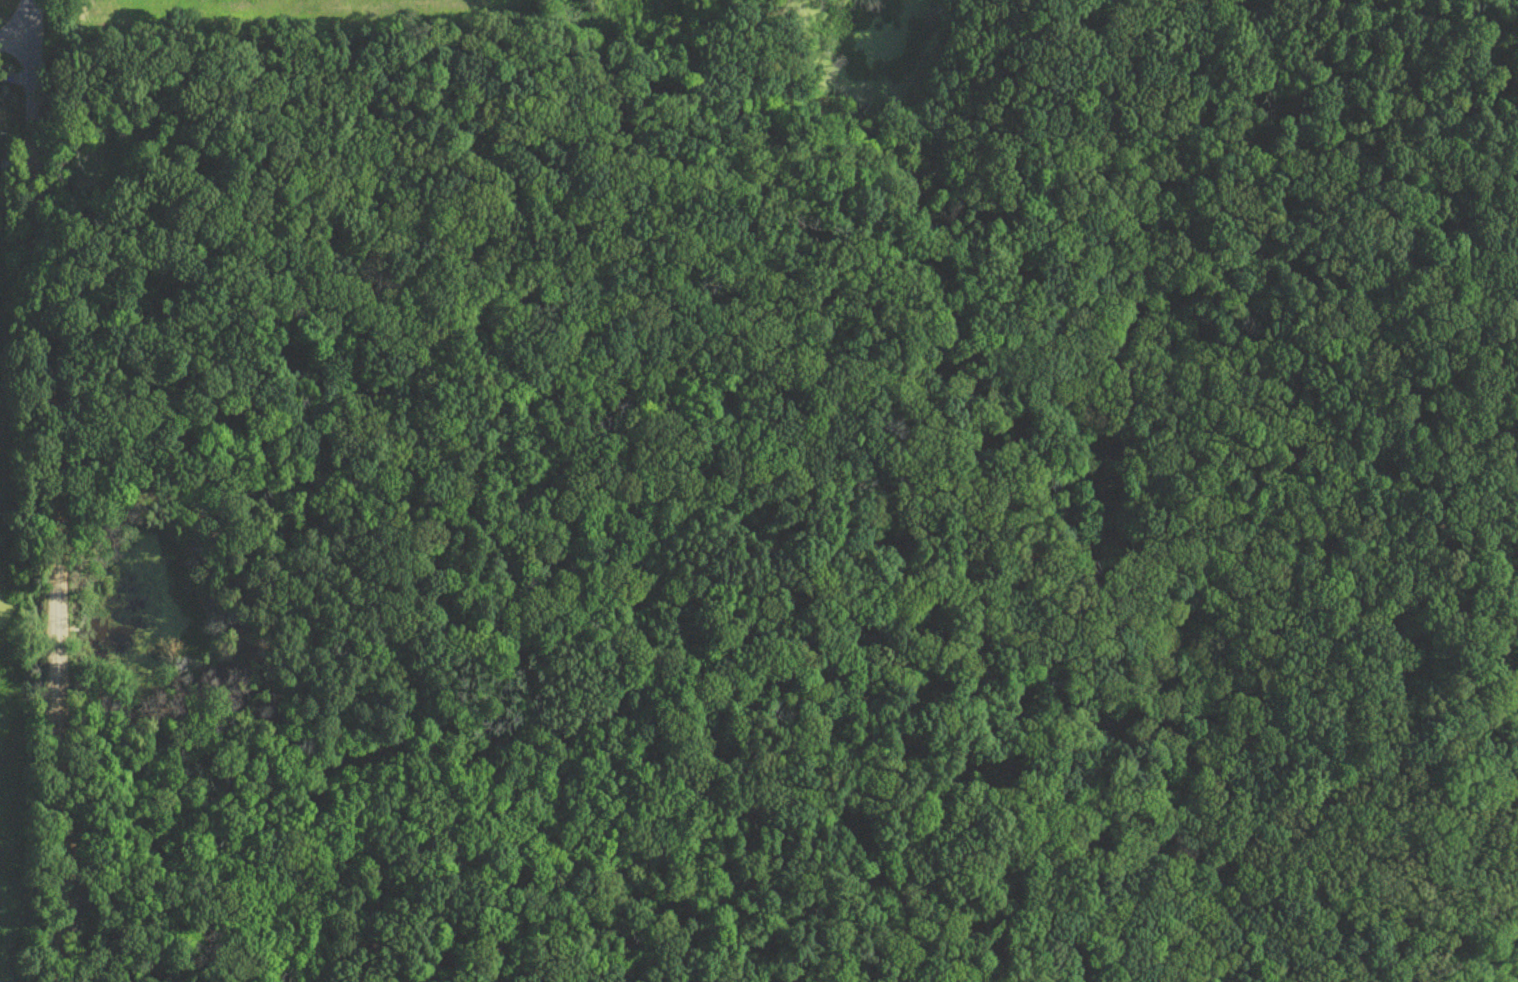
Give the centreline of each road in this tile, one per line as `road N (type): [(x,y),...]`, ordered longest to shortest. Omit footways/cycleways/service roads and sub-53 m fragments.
road 1 (residential): [(45,981),(32,55)]

